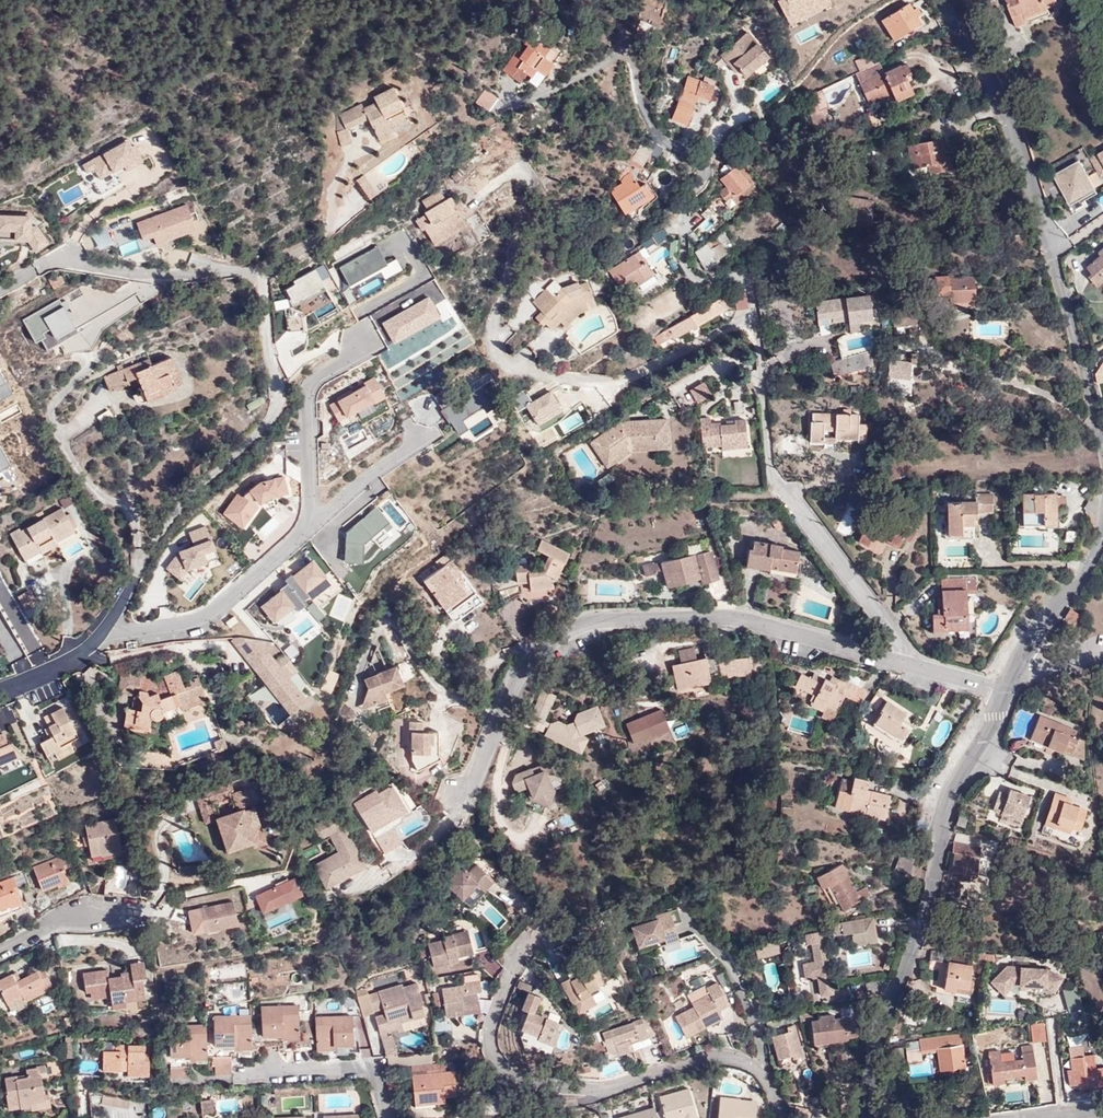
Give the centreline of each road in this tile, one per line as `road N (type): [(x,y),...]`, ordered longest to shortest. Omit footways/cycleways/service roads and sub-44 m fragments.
road 1 (residential): [(913,666),(736,618),(592,620),(533,656),(507,688),(455,816)]
road 2 (residential): [(783,1117),(764,1071),(744,1058),(721,1055),(609,1091),(534,1085),(496,1061),(489,1026),(512,971),(553,918)]
road 3 (residential): [(1102,442),(1025,153),(942,0)]
road 4 (residential): [(865,1117),(880,1033),(910,961),(947,808),(1010,692)]
road 5 (residential): [(756,322),(738,323),(625,375),(507,364),(494,345),(493,323),(520,236)]
road 6 (residential): [(913,666),(771,472),(756,322)]
road 7 (residential): [(756,322),(747,276),(710,284),(686,271),(681,210),(706,167),(648,123),(628,51)]
road 8 (residential): [(265,275),(278,407),(241,455),(170,517),(137,575)]
road 9 (residential): [(137,575),(132,511),(101,494),(62,443),(70,425),(123,392)]
road 10 (residential): [(1010,692),(1090,560),(1102,510)]
road 11 (residential): [(137,575),(104,631),(65,661),(0,691)]
road 12 (residential): [(389,1117),(366,1068),(237,1075)]
road 13 (residential): [(265,275),(326,227),(333,184),(355,152)]
road 14 (residential): [(0,955),(48,925),(122,918)]

